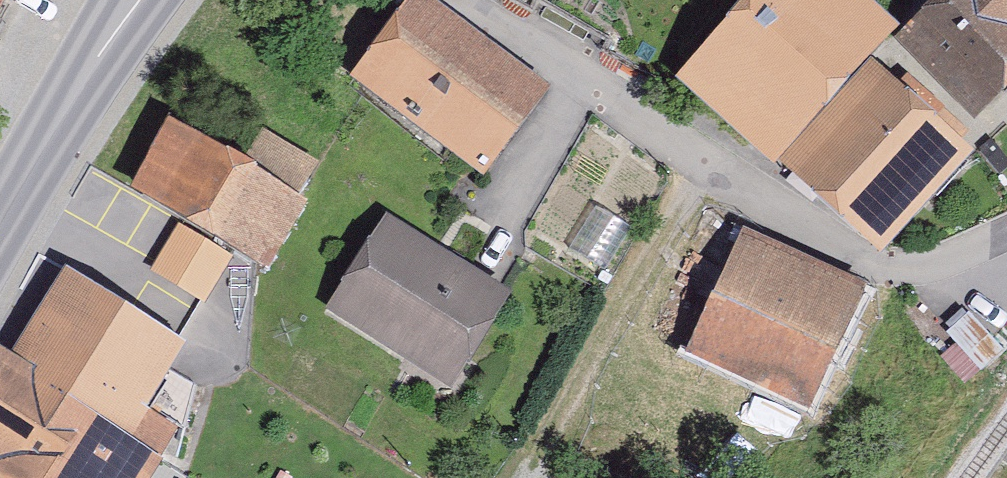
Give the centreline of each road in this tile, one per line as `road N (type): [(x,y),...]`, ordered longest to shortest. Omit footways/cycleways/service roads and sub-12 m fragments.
road 1 (residential): [(453,0),(858,265),(920,273),(1006,227)]
road 2 (secondary): [(0,221),(135,0)]

